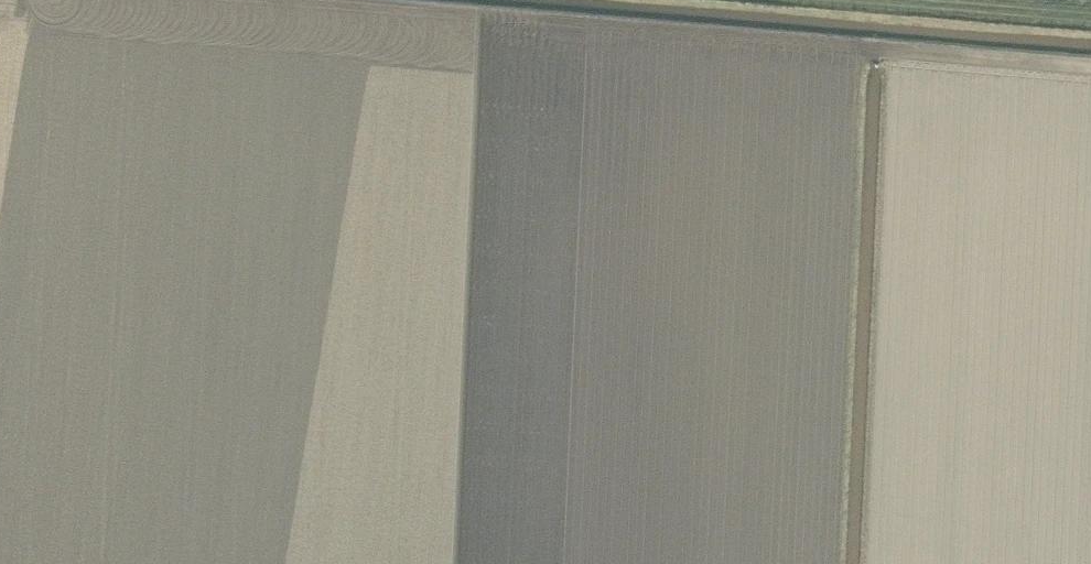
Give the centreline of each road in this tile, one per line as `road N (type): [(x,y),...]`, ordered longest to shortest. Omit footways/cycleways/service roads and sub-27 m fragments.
road 1 (track): [(1090,68),(279,0)]
road 2 (track): [(1090,14),(917,0)]

